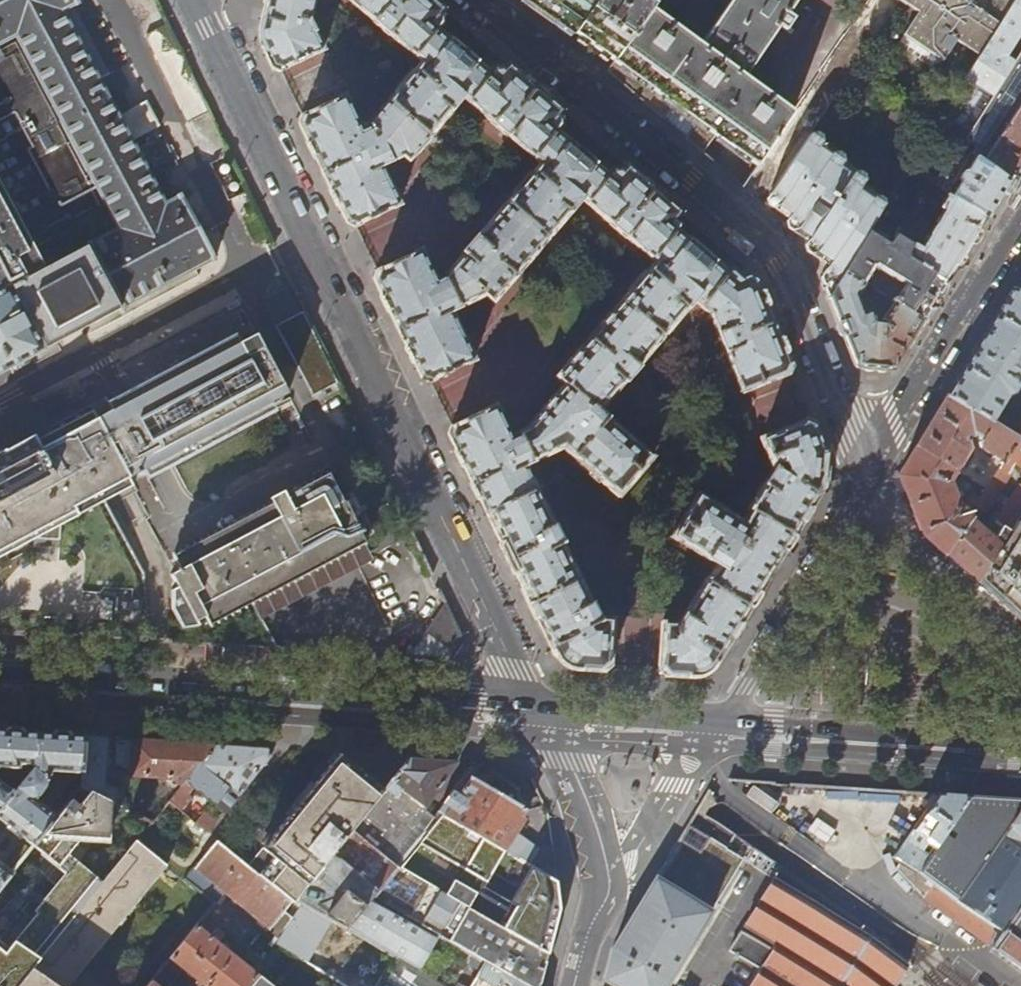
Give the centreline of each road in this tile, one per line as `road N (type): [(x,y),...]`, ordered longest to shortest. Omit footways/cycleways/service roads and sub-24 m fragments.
road 1 (residential): [(196,0),(542,714)]
road 2 (residential): [(478,0),(765,235),(871,468)]
road 3 (primary): [(542,714),(0,672)]
road 4 (primary): [(1020,742),(726,722)]
road 5 (residential): [(871,468),(726,722)]
road 6 (residential): [(1020,217),(871,468)]
road 7 (residential): [(575,985),(610,894),(605,854),(542,714)]
road 8 (primary): [(726,722),(542,714)]

